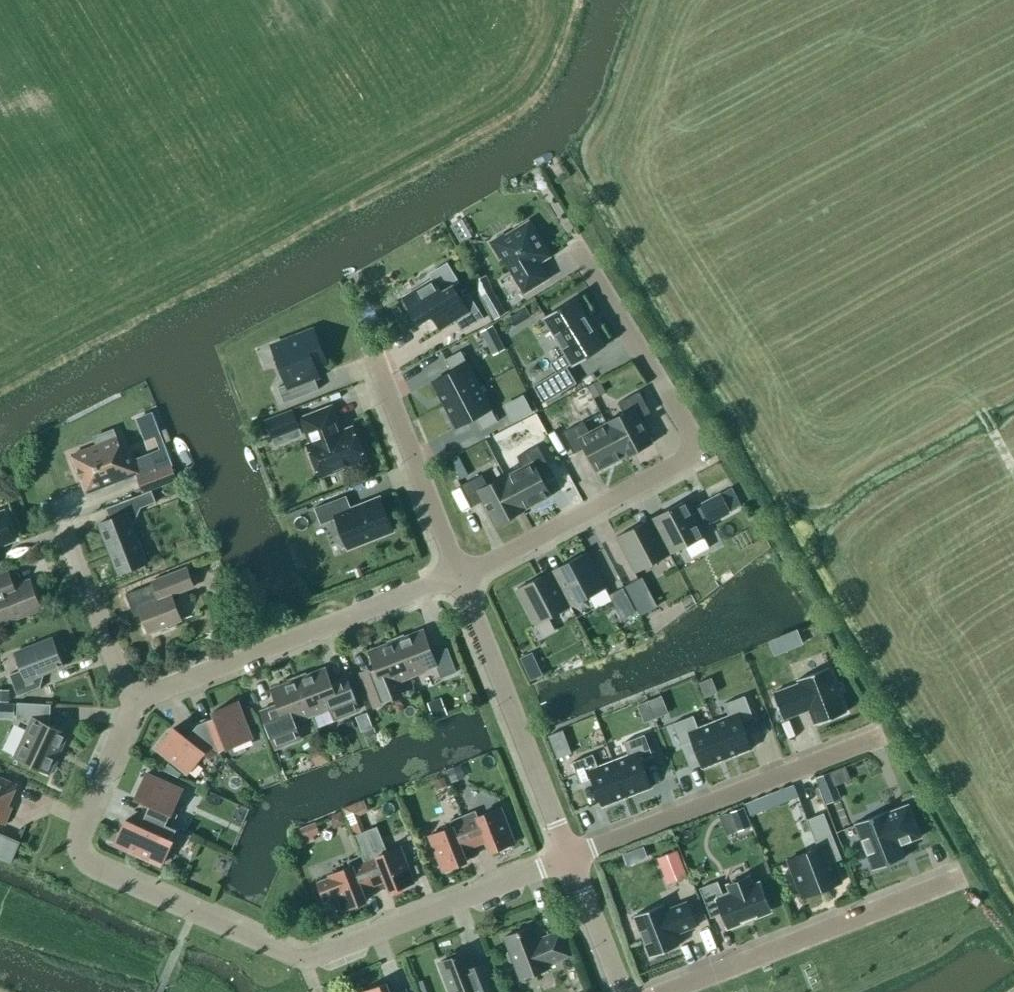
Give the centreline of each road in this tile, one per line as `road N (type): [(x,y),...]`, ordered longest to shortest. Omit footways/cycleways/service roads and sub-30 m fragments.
road 1 (residential): [(132,703),(79,836),(88,866),(305,961),(567,859)]
road 2 (residential): [(578,249),(701,450),(460,578)]
road 3 (residential): [(460,578),(132,703)]
road 4 (residential): [(567,859),(880,740)]
road 5 (residential): [(671,991),(960,880)]
road 6 (residential): [(567,859),(460,578)]
road 7 (residential): [(460,578),(377,364)]
road 8 (residential): [(132,703),(54,504)]
road 9 (residential): [(619,991),(567,859)]

